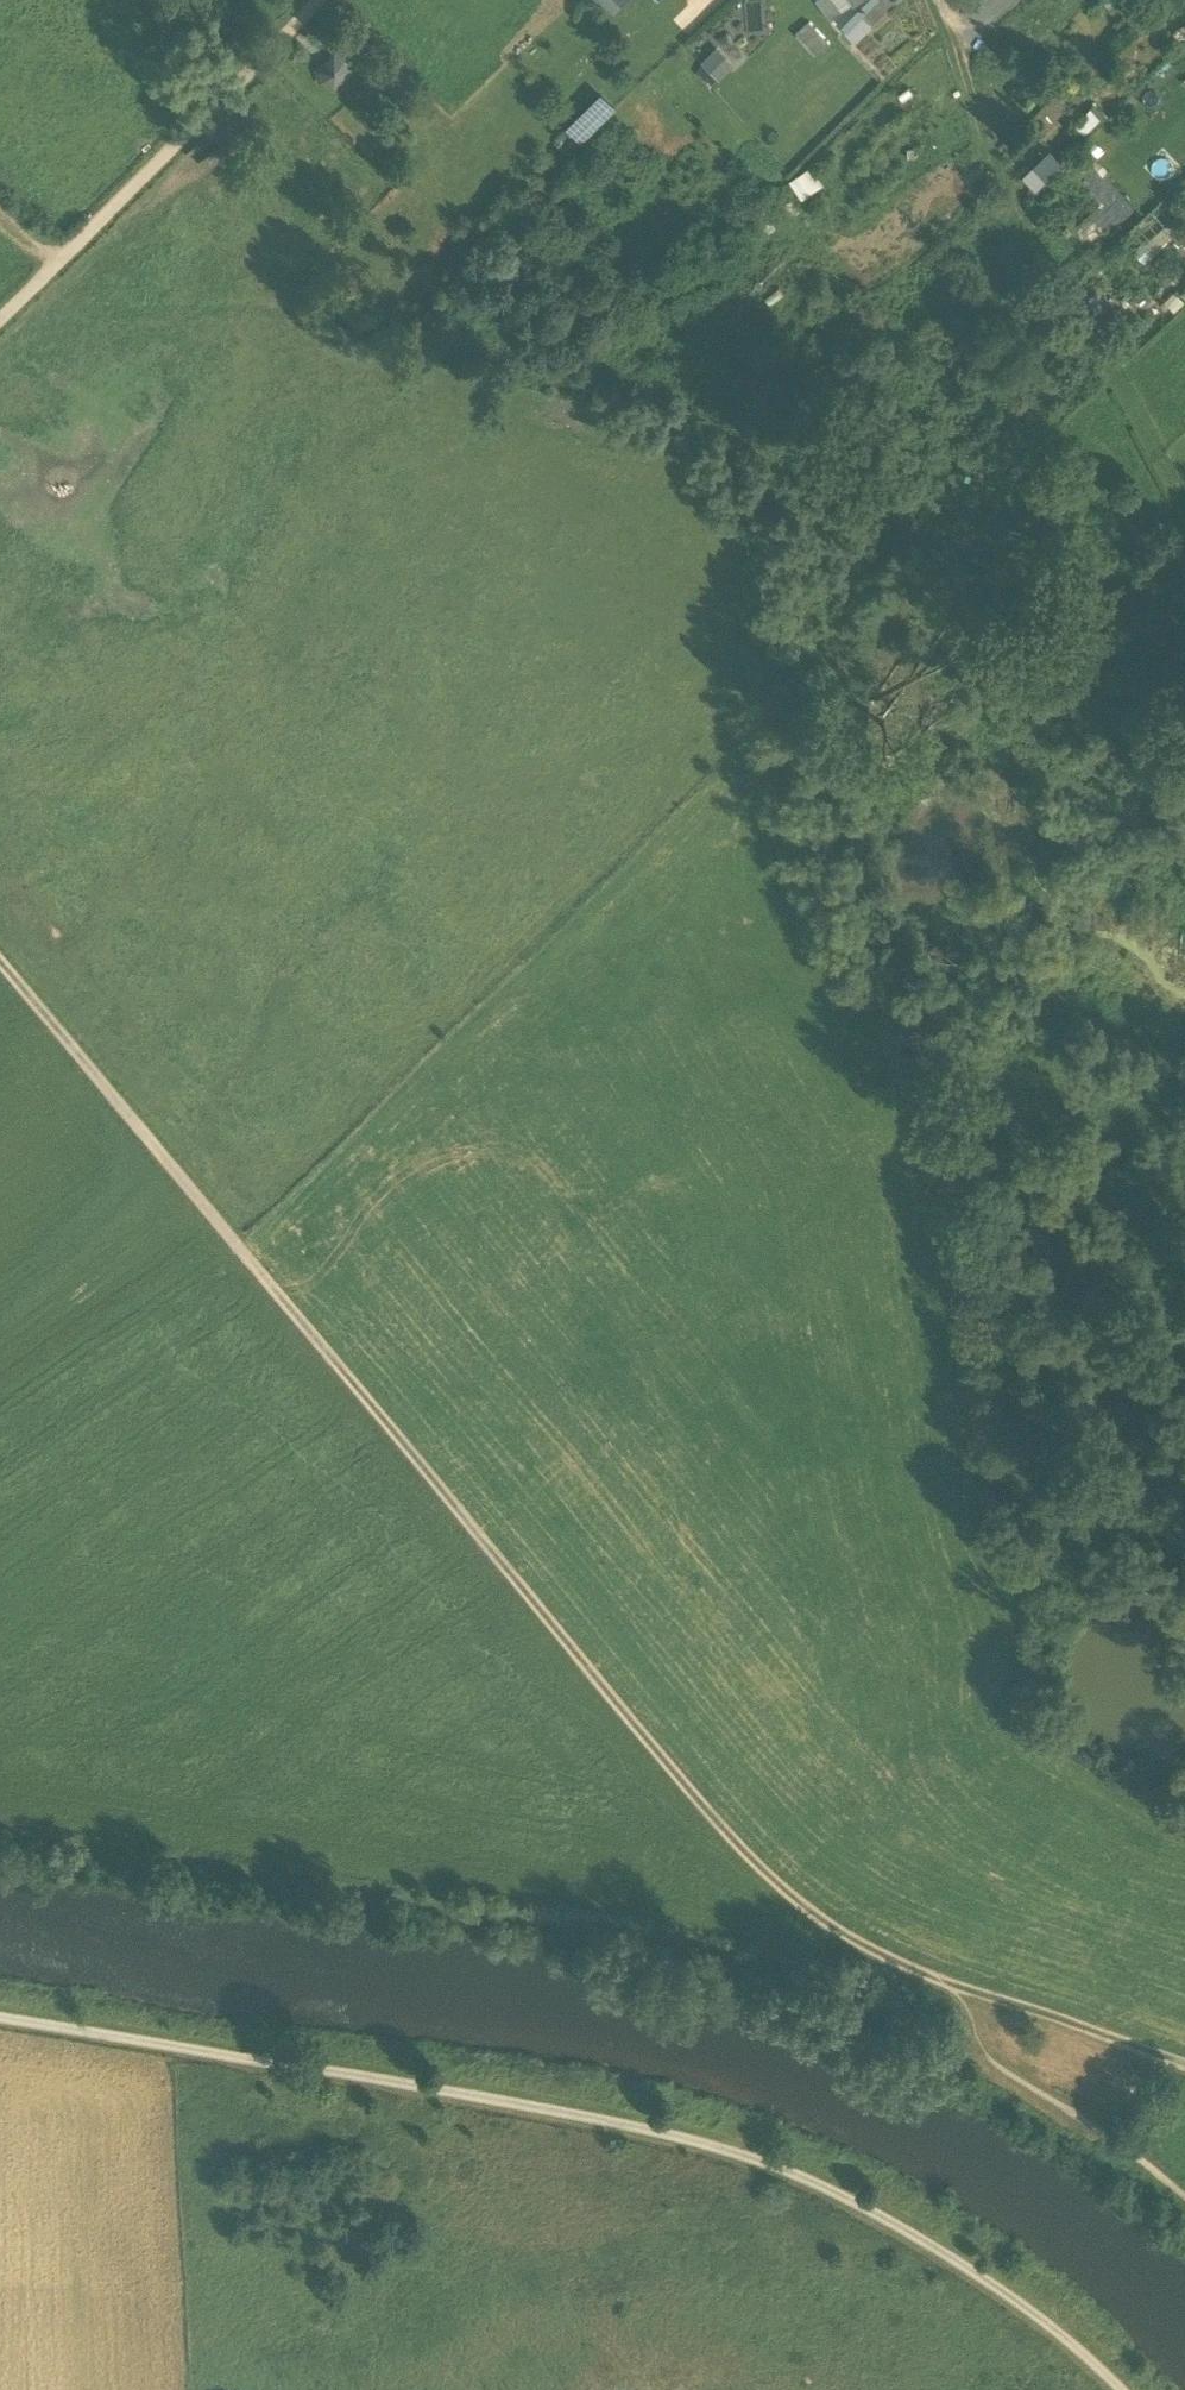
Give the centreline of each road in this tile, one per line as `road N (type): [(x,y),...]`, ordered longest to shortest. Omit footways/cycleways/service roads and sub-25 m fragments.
road 1 (track): [(966,1993),(850,1942),(749,1851),(0,958)]
road 2 (track): [(0,2025),(671,2141),(789,2174),(899,2222),(1085,2347),(1131,2389)]
road 3 (track): [(946,0),(998,155),(1183,458)]
road 4 (track): [(0,327),(321,0)]
road 5 (track): [(1170,2062),(966,1993)]
road 6 (track): [(1122,2144),(991,2066)]

